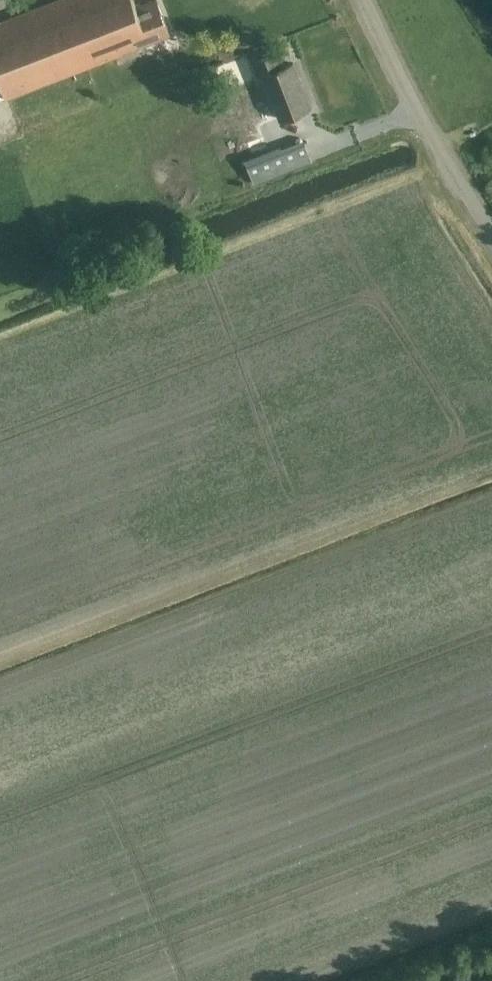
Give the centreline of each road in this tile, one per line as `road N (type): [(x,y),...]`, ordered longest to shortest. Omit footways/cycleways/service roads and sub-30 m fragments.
road 1 (unclassified): [(491,234),(425,128),(364,0)]

